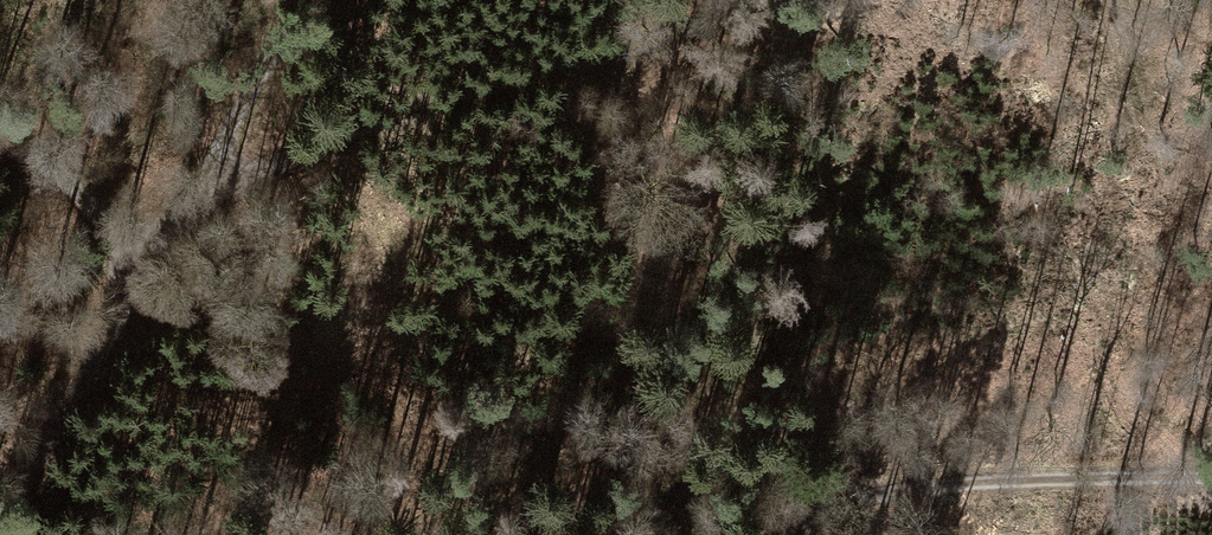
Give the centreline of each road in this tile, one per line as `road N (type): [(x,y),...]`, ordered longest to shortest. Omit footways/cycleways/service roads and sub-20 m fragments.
road 1 (track): [(210,176),(756,0)]
road 2 (track): [(0,147),(91,215),(140,240),(128,279),(0,510)]
road 3 (track): [(1211,474),(953,478),(768,534)]
road 4 (track): [(210,176),(312,0)]

